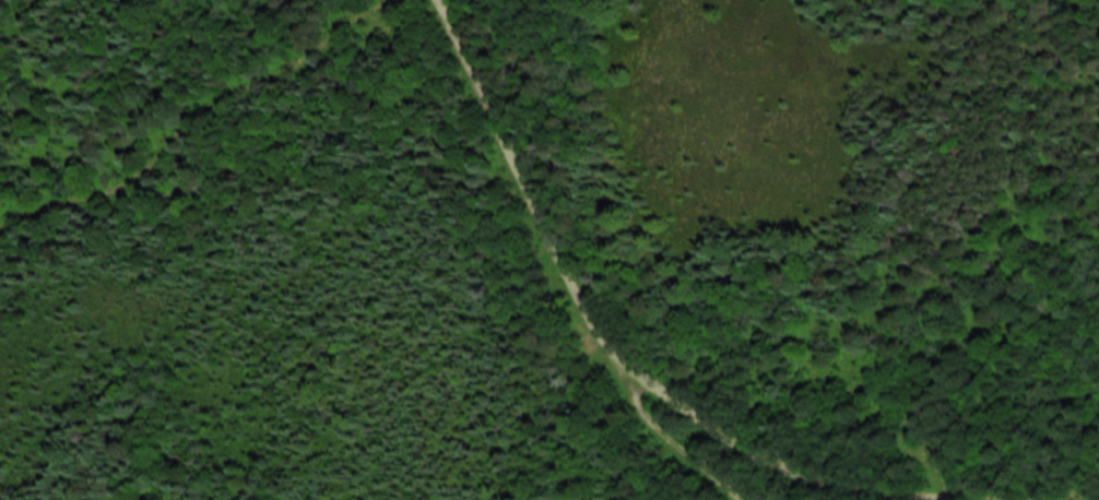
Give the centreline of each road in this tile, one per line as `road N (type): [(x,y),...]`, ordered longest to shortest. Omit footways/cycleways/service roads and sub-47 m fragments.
road 1 (track): [(984,499),(877,493),(805,477),(635,369),(569,275),(442,0)]
road 2 (track): [(738,499),(647,420),(628,360)]

